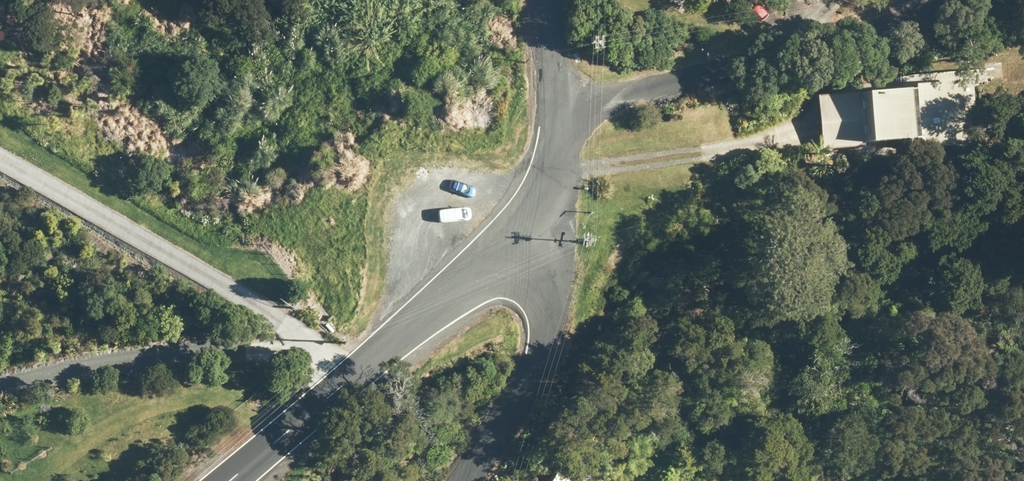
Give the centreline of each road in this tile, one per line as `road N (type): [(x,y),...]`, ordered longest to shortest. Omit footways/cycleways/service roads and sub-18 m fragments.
road 1 (residential): [(570,150),(591,130),(630,113),(1016,0)]
road 2 (tertiary): [(229,480),(488,246)]
road 3 (residential): [(488,246),(499,363),(444,480)]
road 4 (residential): [(570,150),(556,0)]
road 5 (residential): [(488,246),(570,150)]

